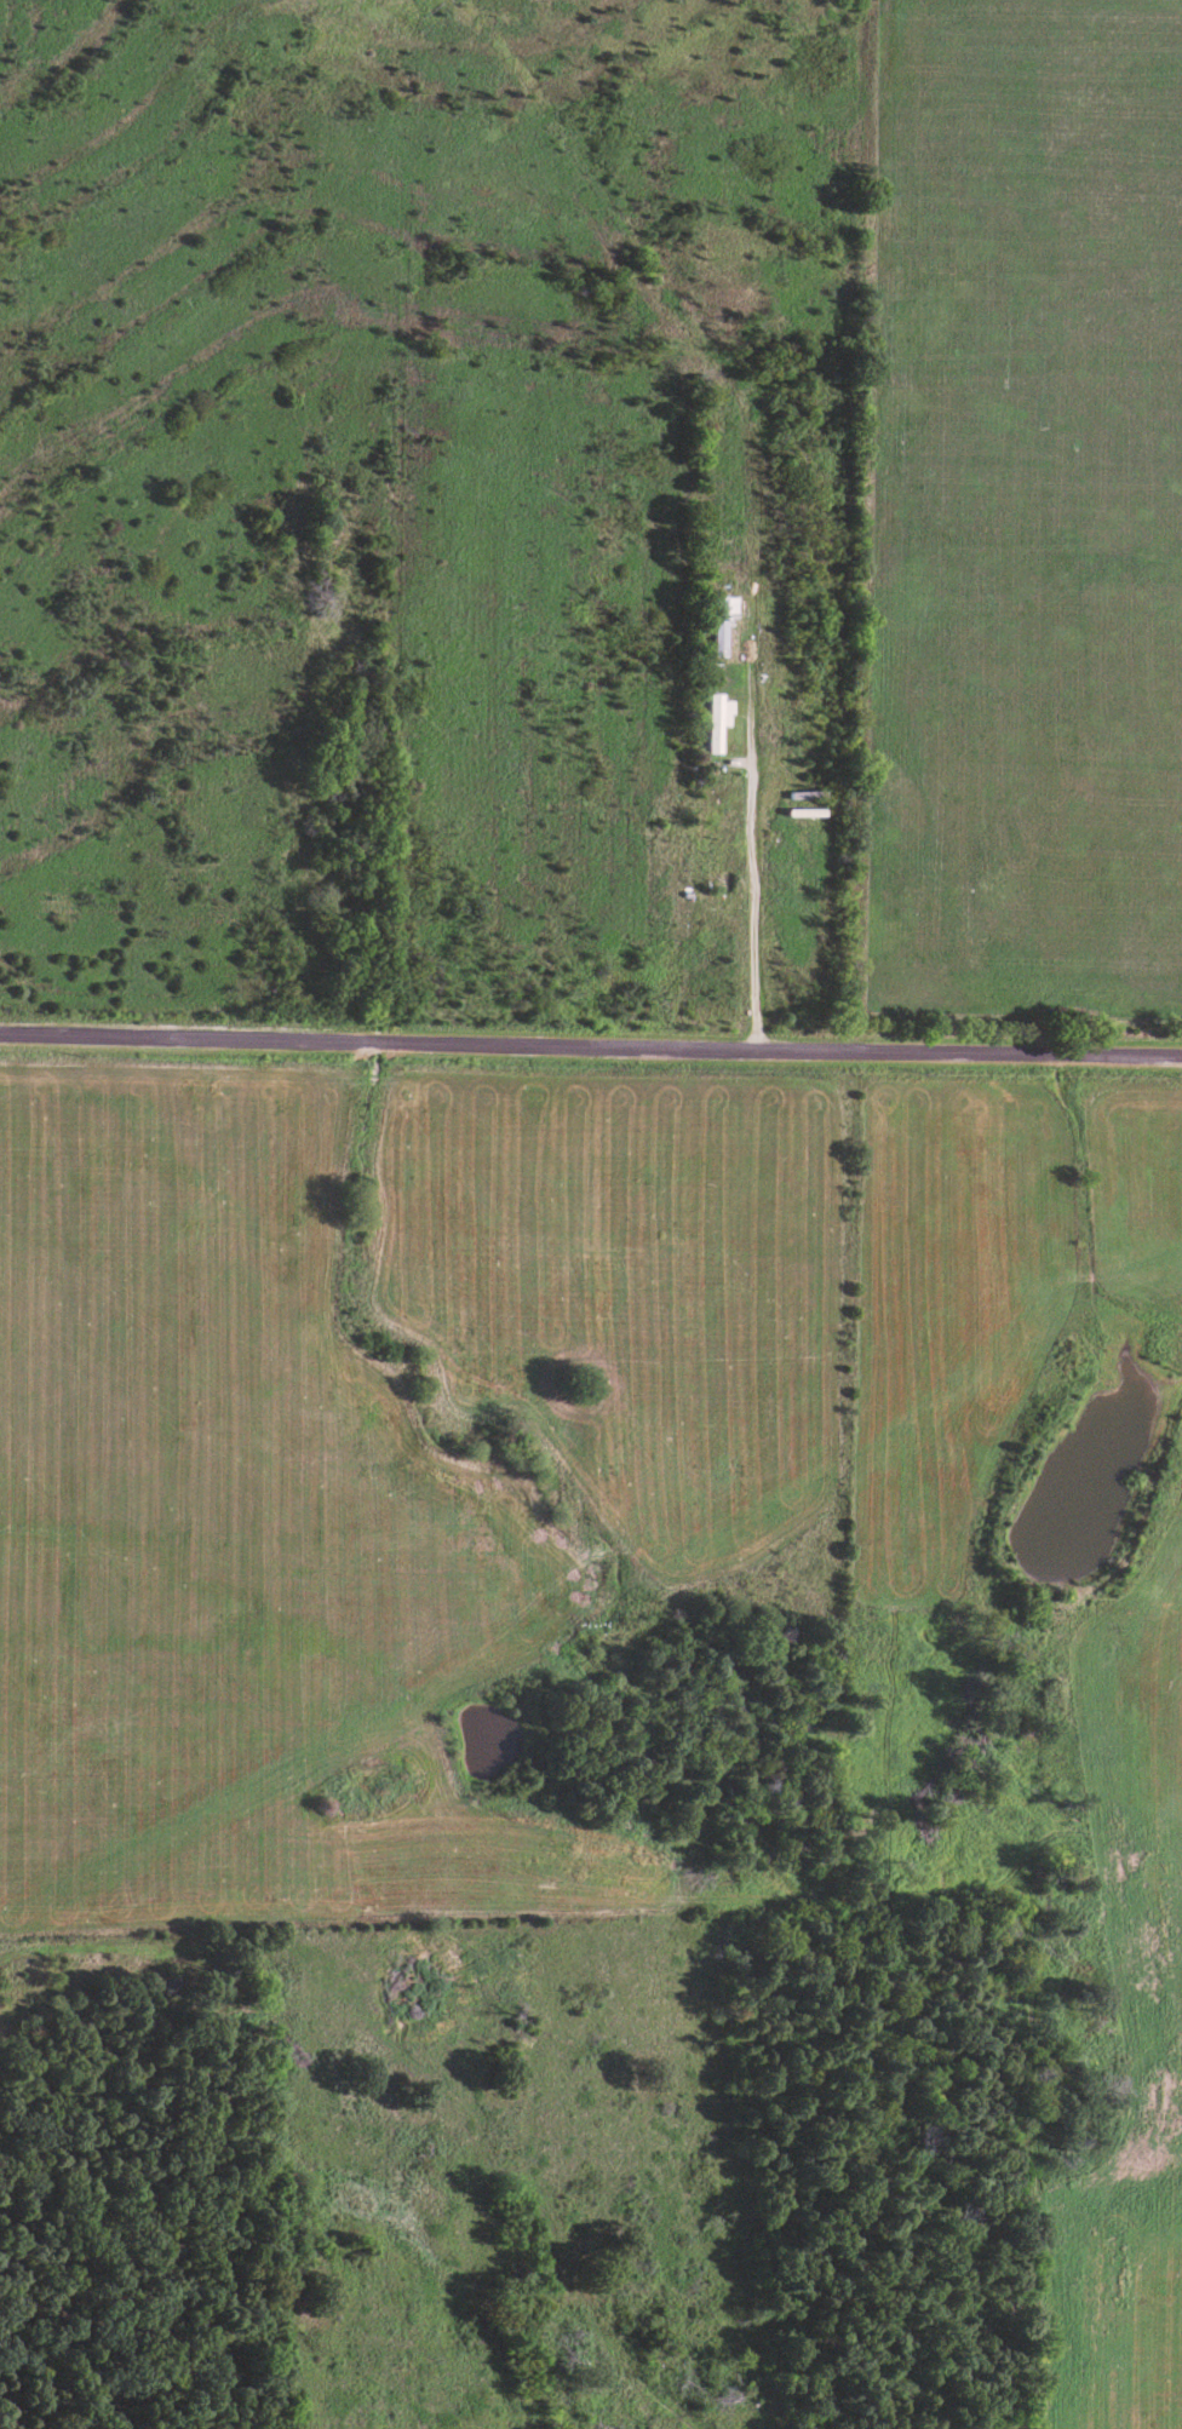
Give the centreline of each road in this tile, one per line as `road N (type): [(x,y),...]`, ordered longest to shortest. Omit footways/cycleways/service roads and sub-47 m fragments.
road 1 (residential): [(1181,1057),(0,1037)]
road 2 (residential): [(748,1050),(742,596)]

